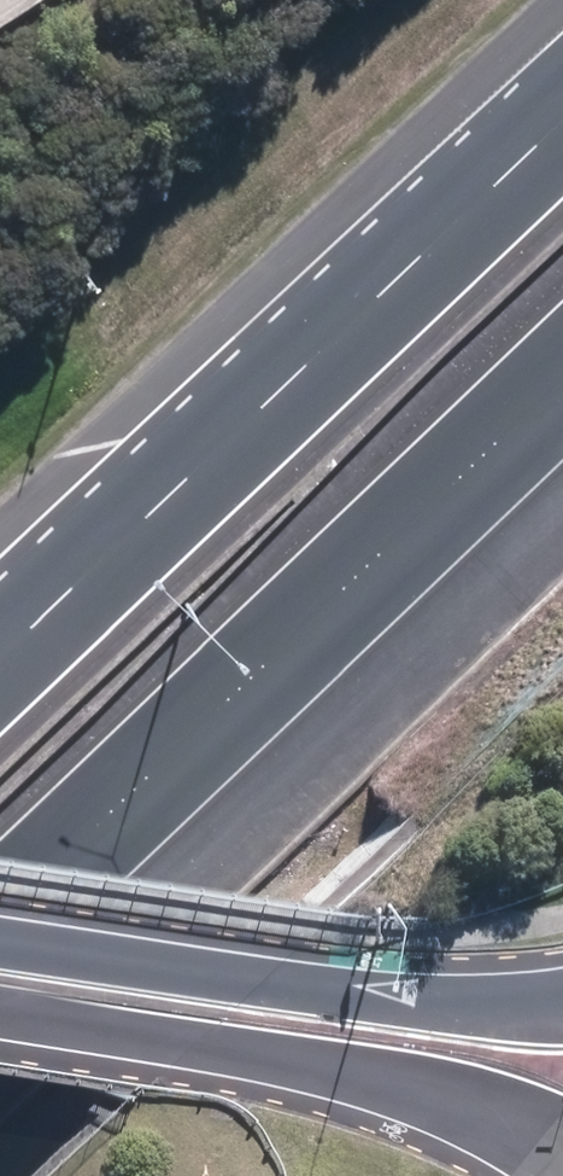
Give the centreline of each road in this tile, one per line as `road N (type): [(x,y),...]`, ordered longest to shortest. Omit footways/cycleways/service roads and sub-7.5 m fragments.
road 1 (motorway): [(0,646),(562,108)]
road 2 (motorway): [(562,369),(0,905)]
road 3 (tertiary): [(562,1144),(456,1103),(0,1016)]
road 4 (secondary): [(0,942),(481,1006),(562,1003)]

